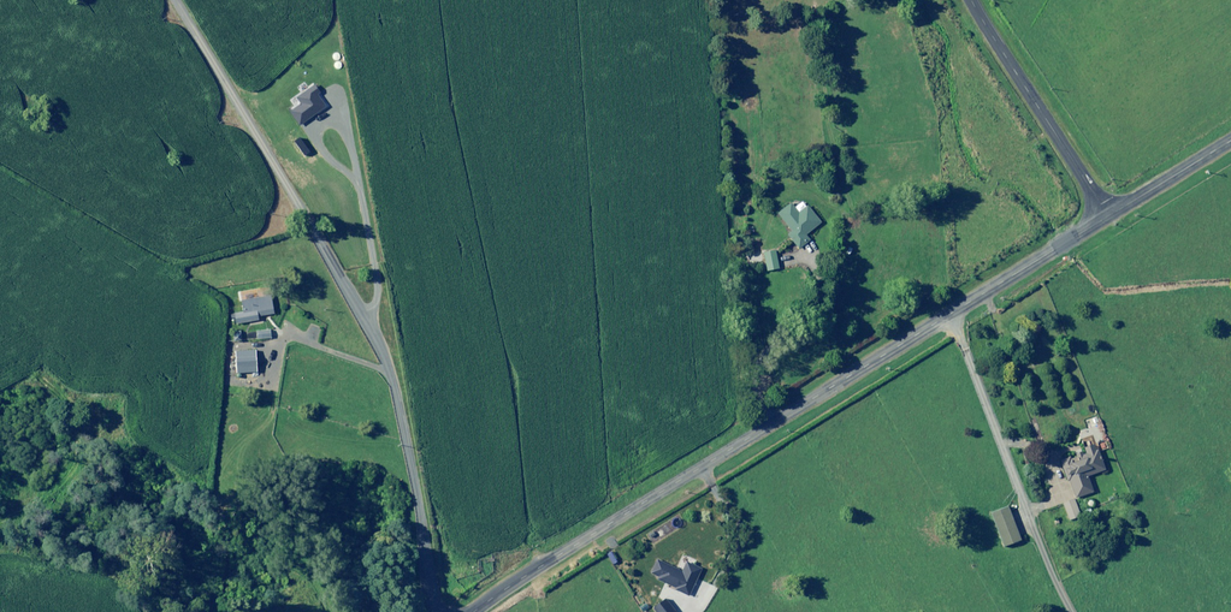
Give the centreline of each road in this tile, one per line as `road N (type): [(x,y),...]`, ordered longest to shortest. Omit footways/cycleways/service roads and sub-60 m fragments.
road 1 (tertiary): [(474,611),(1109,217)]
road 2 (track): [(437,611),(406,420),(385,359),(173,0)]
road 3 (unclassified): [(972,0),(1109,217)]
road 4 (tertiary): [(1109,217),(1230,140)]

